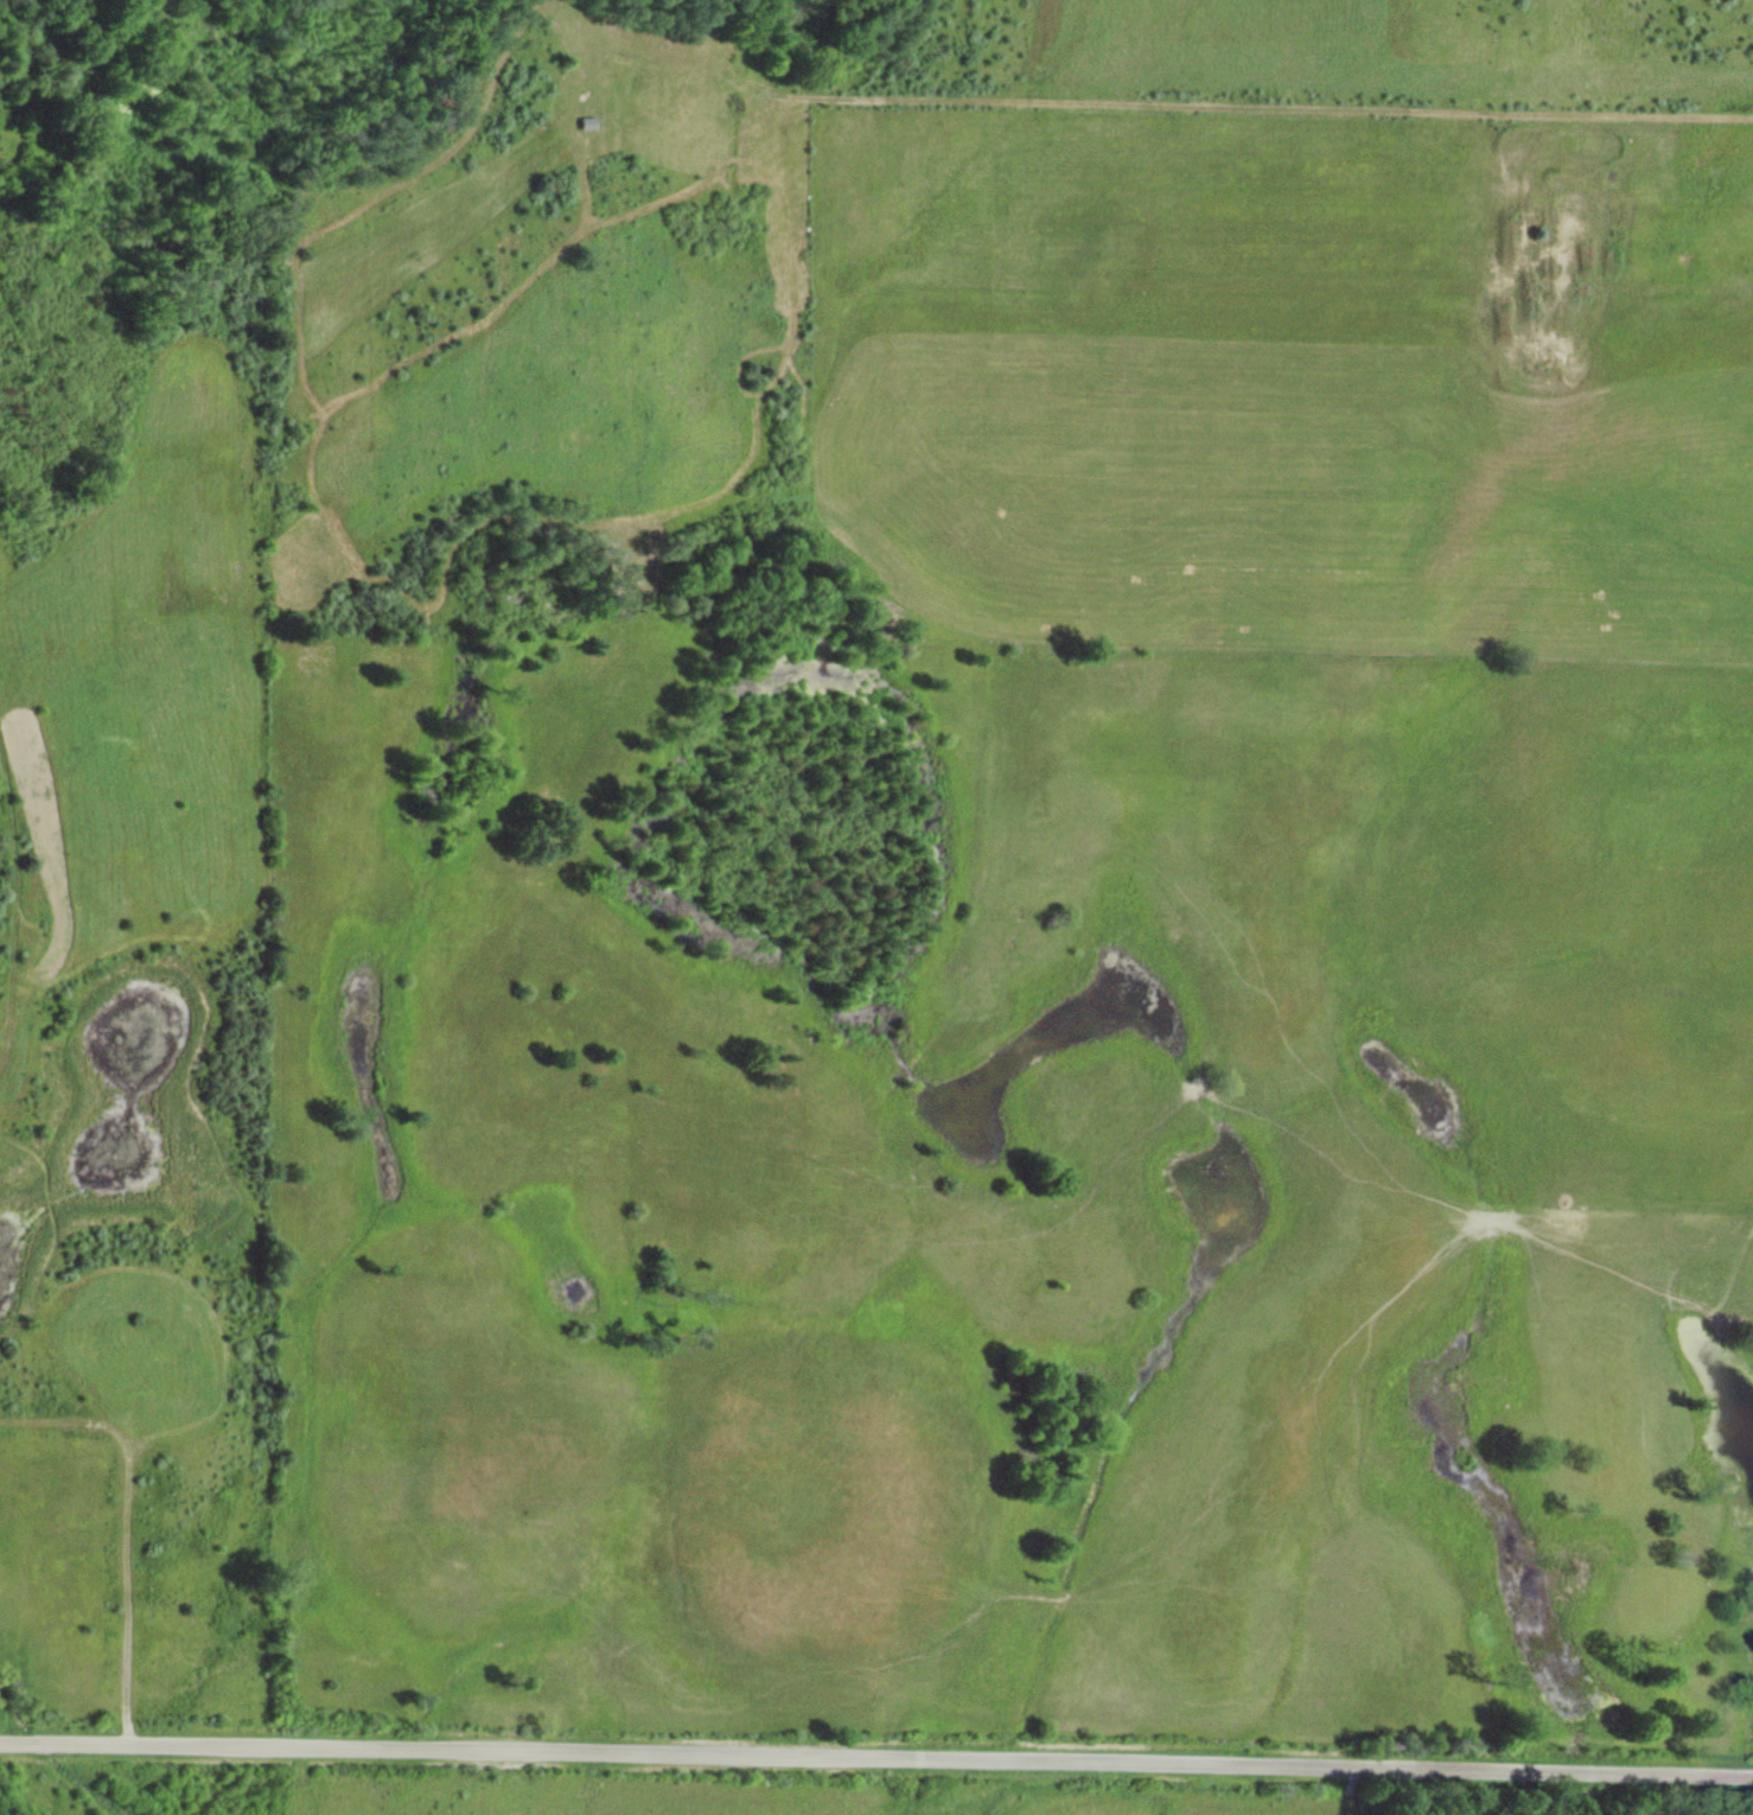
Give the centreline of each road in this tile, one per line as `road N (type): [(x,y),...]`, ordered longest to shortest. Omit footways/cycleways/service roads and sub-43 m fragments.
road 1 (residential): [(1752,1771),(682,1744),(0,1741)]

